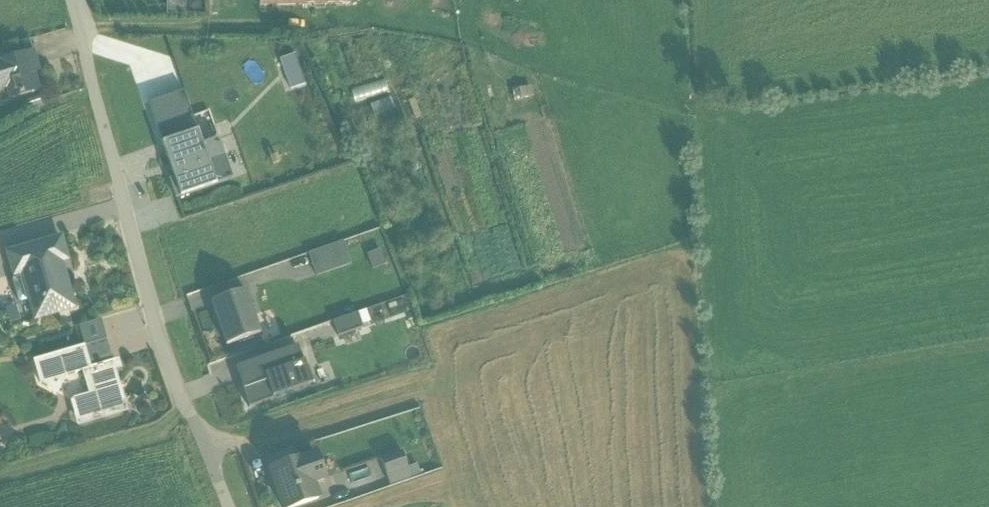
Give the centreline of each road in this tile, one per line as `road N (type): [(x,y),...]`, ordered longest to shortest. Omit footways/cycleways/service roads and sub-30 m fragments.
road 1 (residential): [(71,0),(188,412)]

